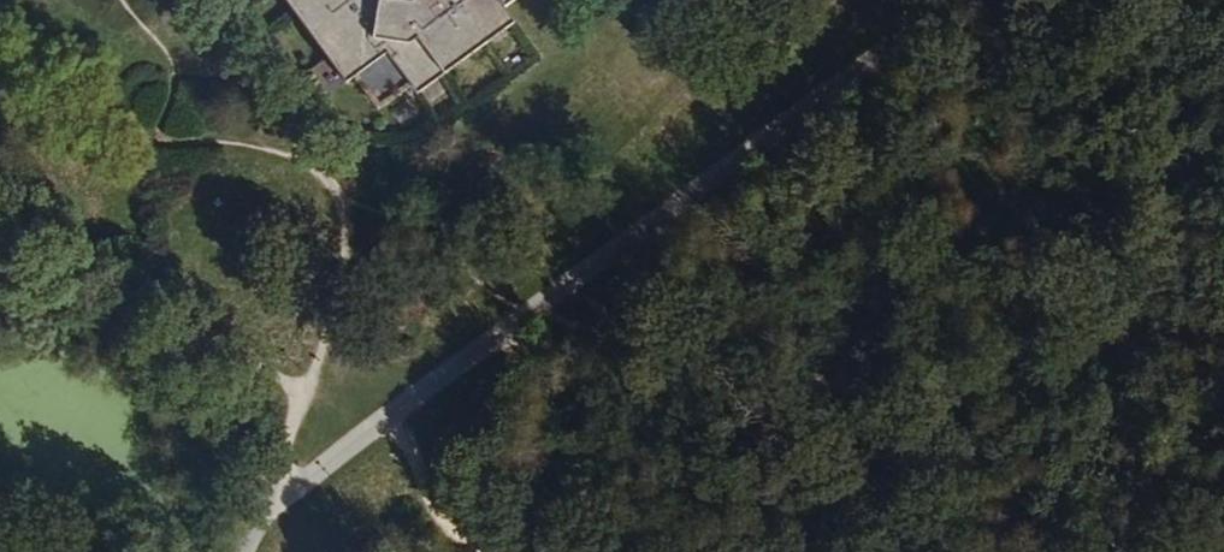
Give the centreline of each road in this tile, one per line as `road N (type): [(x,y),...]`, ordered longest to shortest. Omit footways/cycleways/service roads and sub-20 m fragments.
road 1 (track): [(1223,361),(1035,383),(827,373),(611,336),(538,314)]
road 2 (track): [(388,420),(415,450),(434,524),(468,551)]

